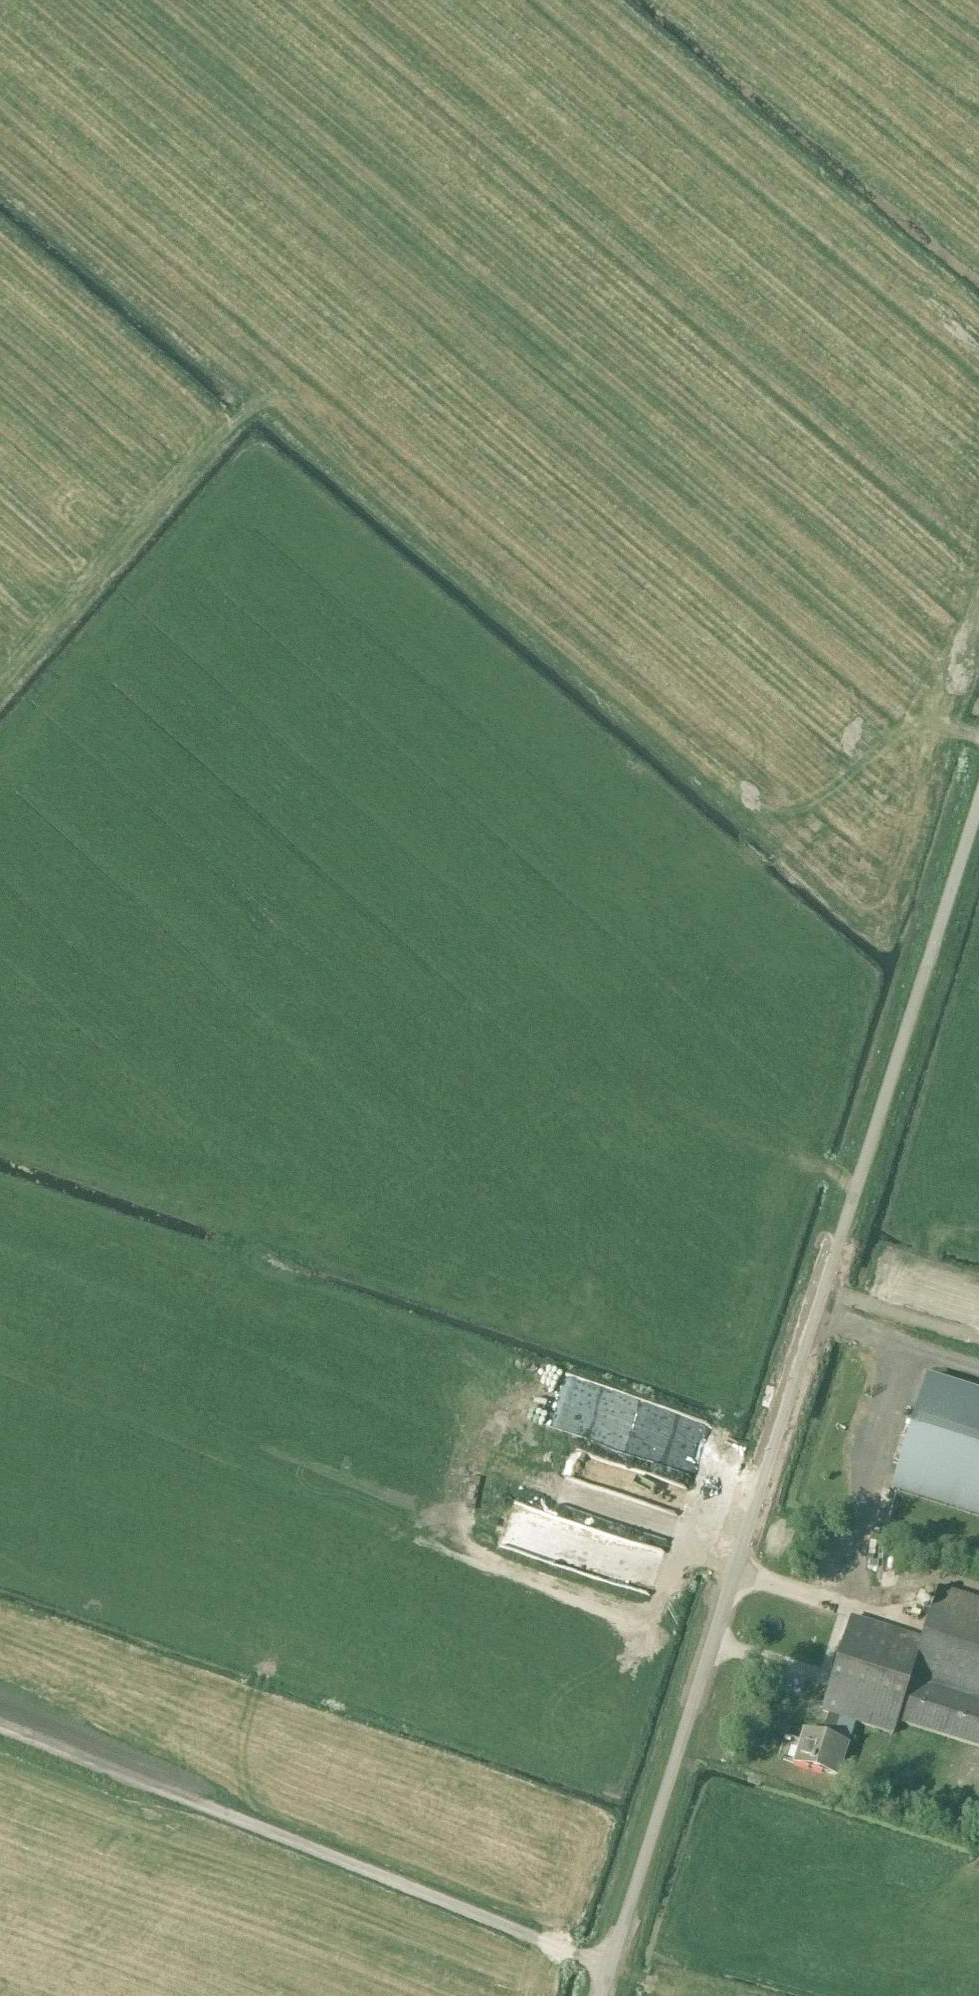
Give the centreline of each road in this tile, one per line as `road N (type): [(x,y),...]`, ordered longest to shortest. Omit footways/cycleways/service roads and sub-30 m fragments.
road 1 (unclassified): [(600,1995),(978,795)]
road 2 (track): [(536,1939),(0,1726)]

